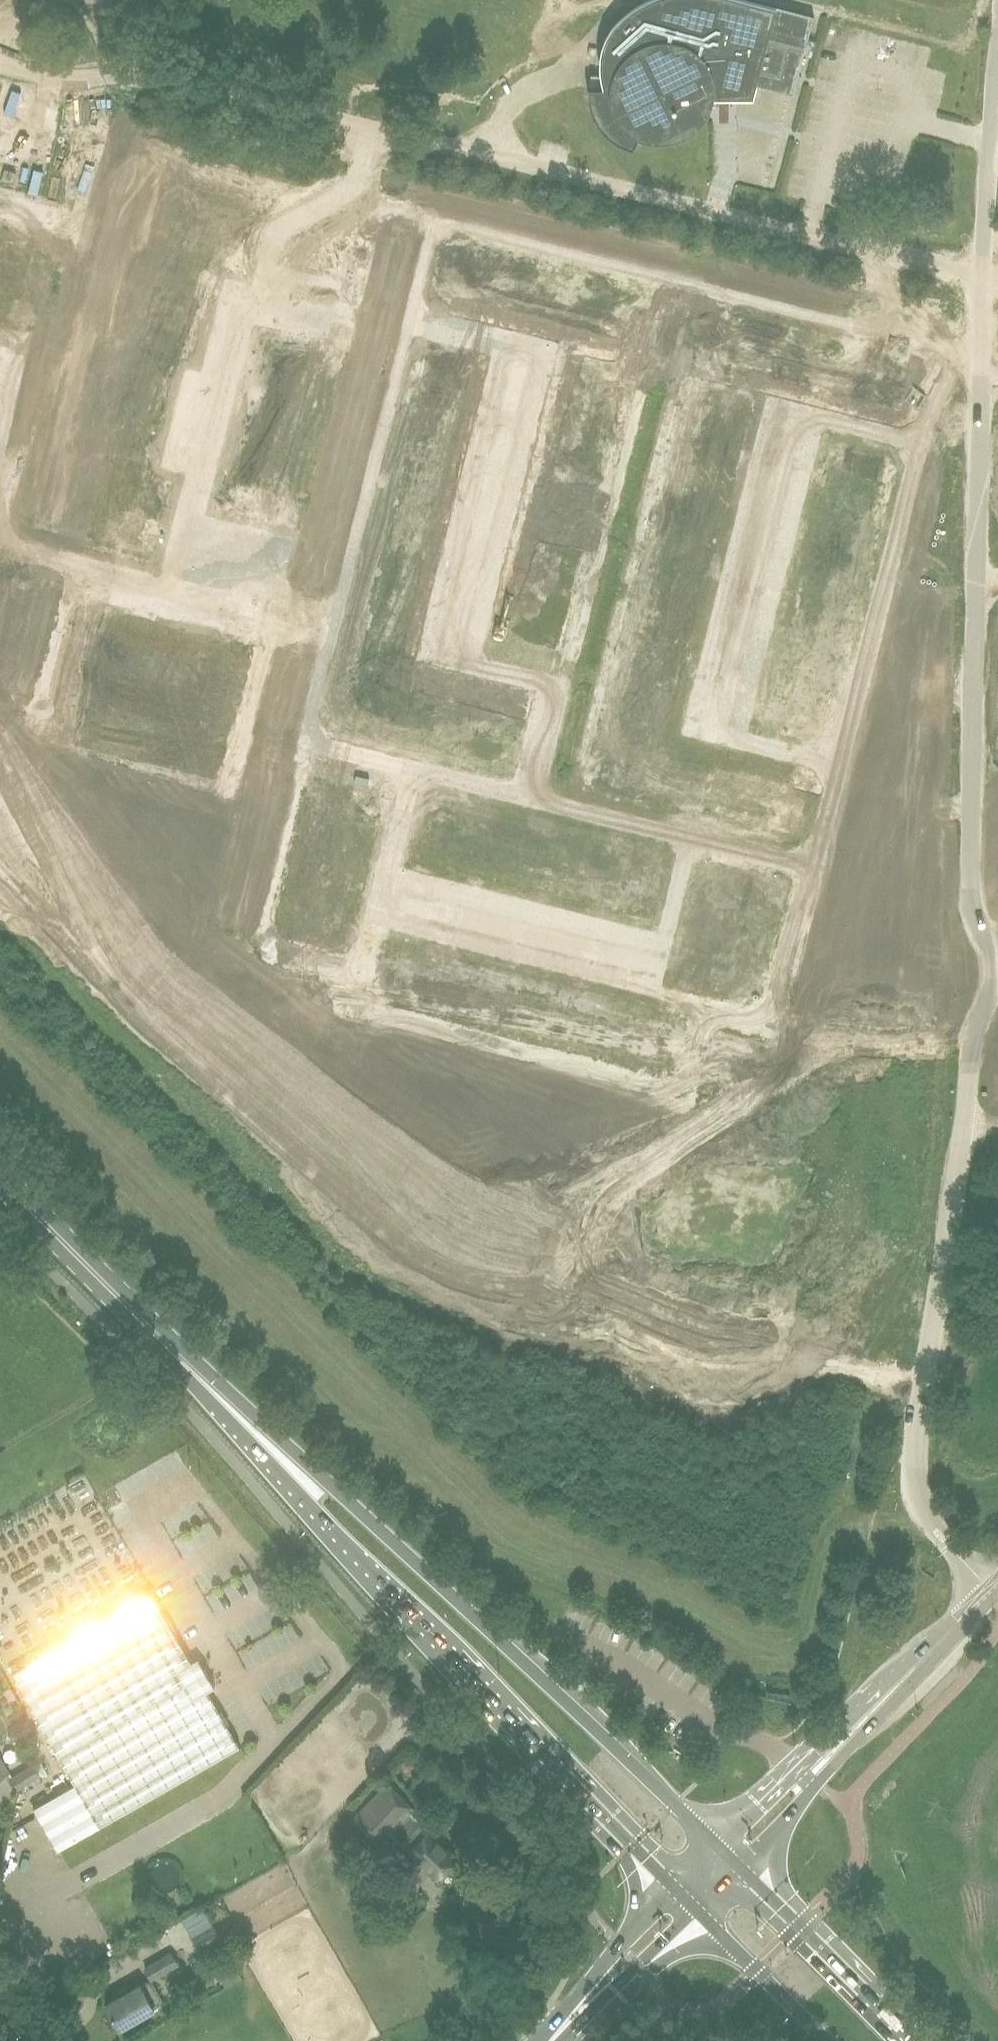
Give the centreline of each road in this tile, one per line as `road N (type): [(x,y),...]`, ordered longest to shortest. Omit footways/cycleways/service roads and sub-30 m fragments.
road 1 (primary): [(716,1844),(188,1355),(0,1166)]
road 2 (primary): [(0,1189),(674,1887)]
road 3 (residential): [(375,130),(344,191),(274,233),(172,590),(28,553),(12,544),(0,510)]
road 4 (residential): [(963,352),(955,401),(917,442),(808,871),(688,839)]
road 5 (residential): [(409,318),(525,347),(451,654),(555,687),(529,795)]
road 6 (residential): [(963,352),(980,398),(975,931),(997,947)]
road 7 (residential): [(409,318),(433,223),(870,329)]
road 8 (residential): [(410,766),(305,741),(409,318)]
road 9 (residential): [(891,255),(375,130)]
road 10 (unclassified): [(992,1591),(927,1517),(915,1482),(964,1123)]
road 11 (residential): [(381,896),(353,995),(356,1011),(681,1095)]
road 12 (residential): [(688,839),(656,965),(381,896)]
road 13 (residential): [(375,130),(143,72),(63,76),(0,62)]
road 14 (tertiary): [(807,1773),(992,1591)]
road 15 (primary): [(909,2040),(741,1869)]
road 16 (residential): [(997,66),(981,278)]
road 17 (primary): [(674,1887),(546,2040)]
road 18 (primary): [(562,2040),(698,1911)]
road 19 (primary): [(698,1911),(829,2040)]
road 20 (residential): [(688,839),(529,795)]
road 21 (residential): [(381,896),(410,766)]
road 22 (residential): [(529,795),(410,766)]

